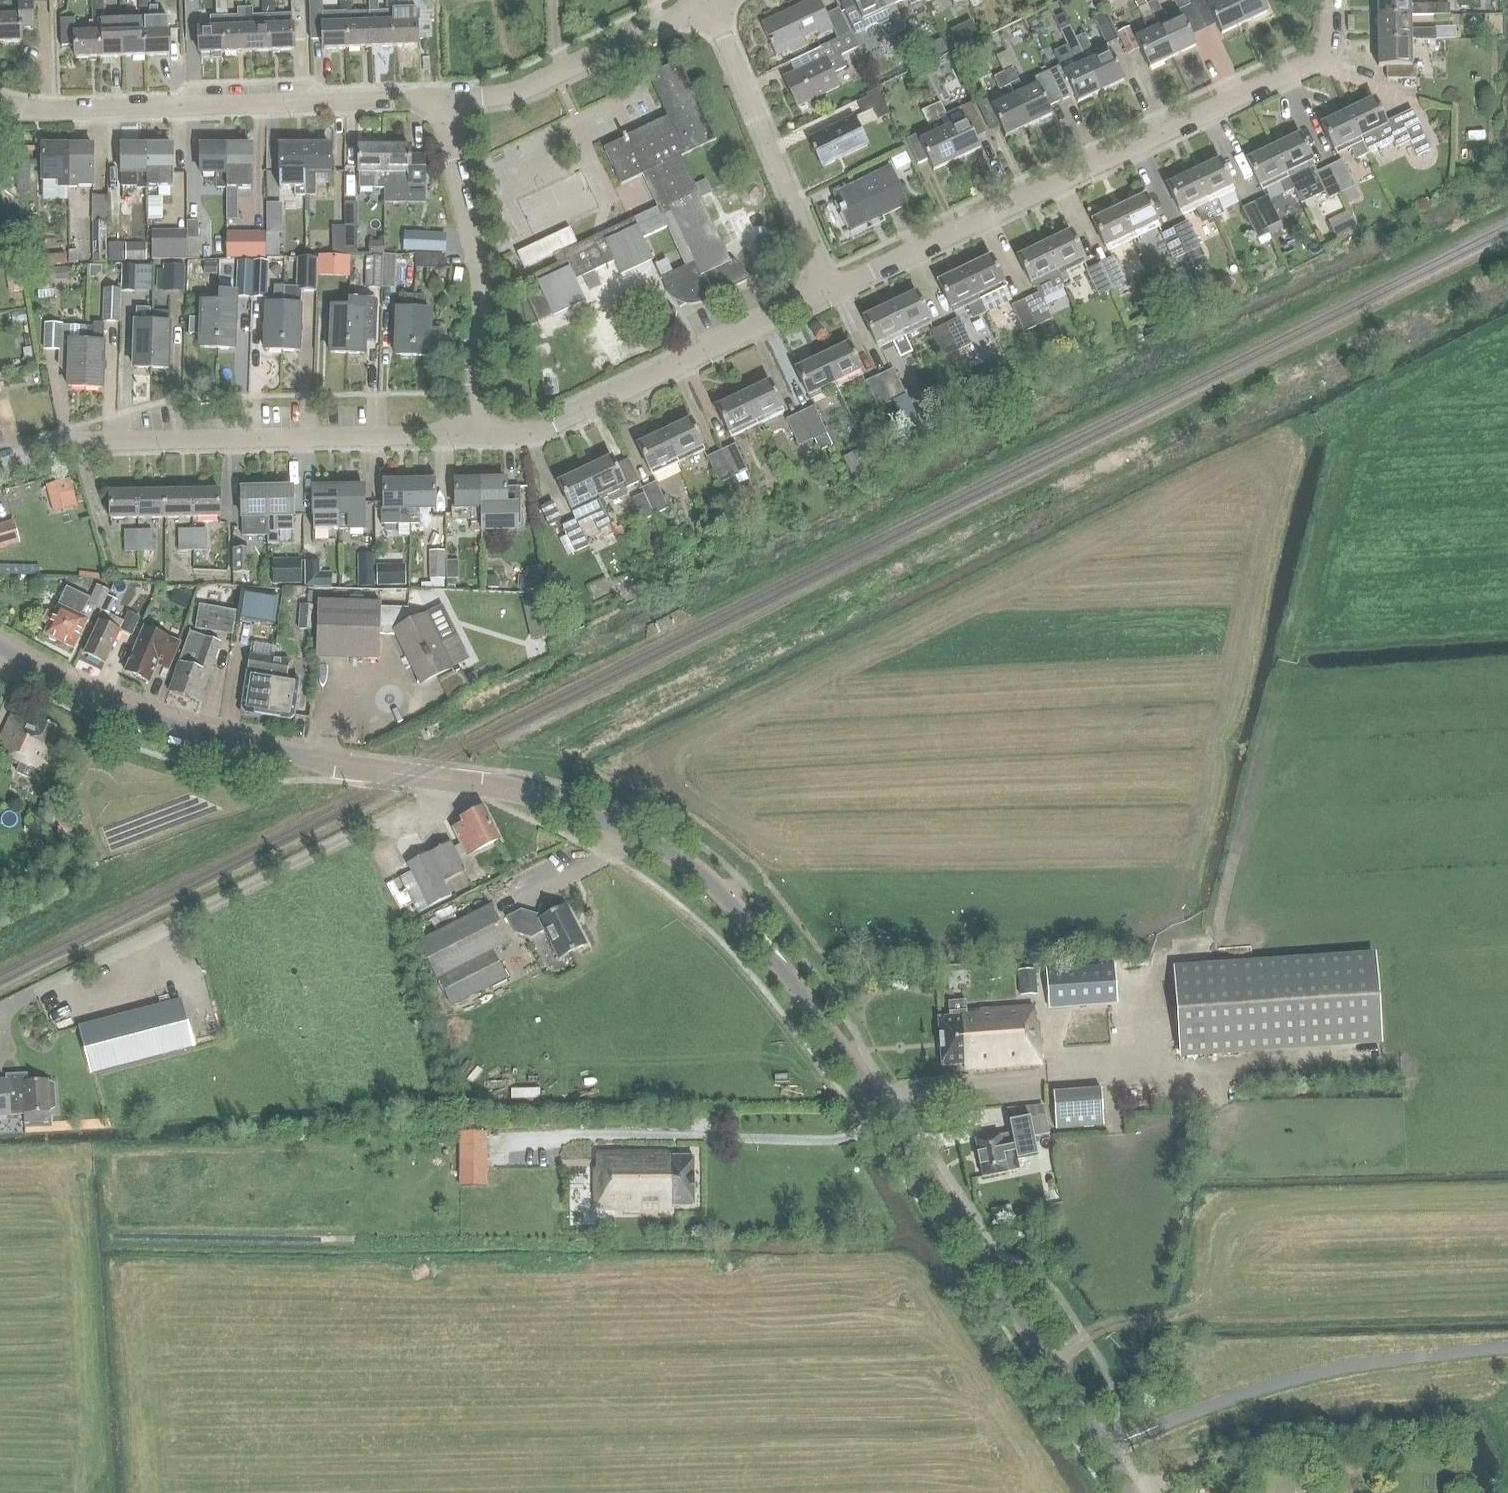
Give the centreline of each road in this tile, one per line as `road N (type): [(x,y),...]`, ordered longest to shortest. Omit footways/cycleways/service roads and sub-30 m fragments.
road 1 (tertiary): [(1109,1451),(811,1006),(746,922),(688,865),(540,794),(341,765),(193,730),(80,691),(0,648)]
road 2 (residential): [(829,296),(1333,55),(1331,0)]
road 3 (residential): [(0,462),(68,444),(471,440)]
road 4 (residential): [(445,98),(0,106)]
road 5 (unclassified): [(1109,1451),(1245,1393),(1341,1367),(1507,1349)]
road 6 (residential): [(471,440),(530,441),(829,296)]
road 7 (residential): [(471,440),(480,276),(448,145),(445,98)]
road 8 (residential): [(829,296),(709,4)]
road 9 (residential): [(445,98),(518,94),(709,4)]

